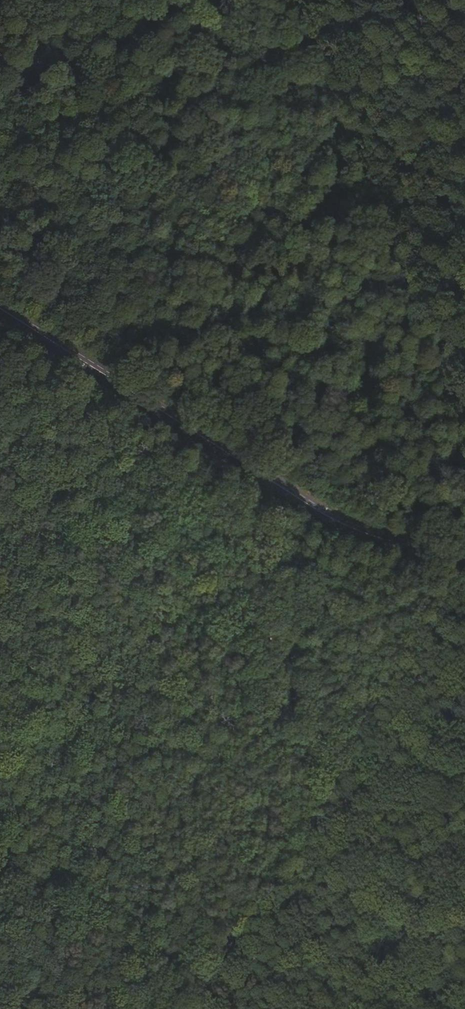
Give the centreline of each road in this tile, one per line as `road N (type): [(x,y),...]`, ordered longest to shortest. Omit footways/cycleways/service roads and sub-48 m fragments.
road 1 (track): [(415,1008),(357,869),(236,515),(235,464),(207,421),(292,31)]
road 2 (unclassified): [(0,313),(343,527),(464,558)]

